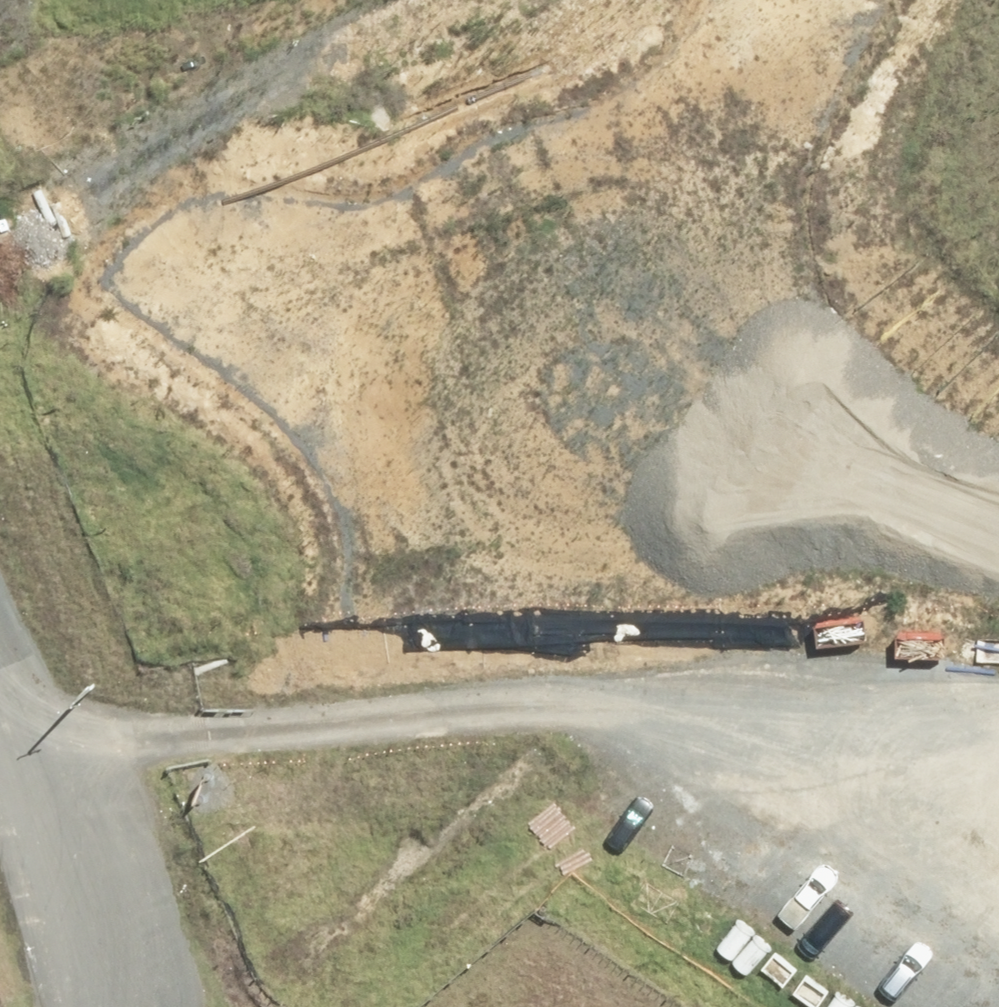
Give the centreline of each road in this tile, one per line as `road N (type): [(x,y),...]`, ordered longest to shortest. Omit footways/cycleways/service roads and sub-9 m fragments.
road 1 (unclassified): [(809,461),(782,522),(736,571),(678,603),(612,616),(545,608),(484,579),(436,532),(404,473),(393,407),(403,341)]
road 2 (unclassified): [(0,150),(185,272),(403,341)]
road 3 (unclassified): [(628,195),(698,215),(757,258),(798,318),(816,388),(809,461)]
road 4 (unclassified): [(403,341),(423,297),(489,228),(580,195),(628,195)]
road 5 (unclassified): [(100,1006),(0,742)]
road 6 (unclassified): [(628,195),(755,0)]
road 7 (unclassified): [(998,532),(809,461)]

